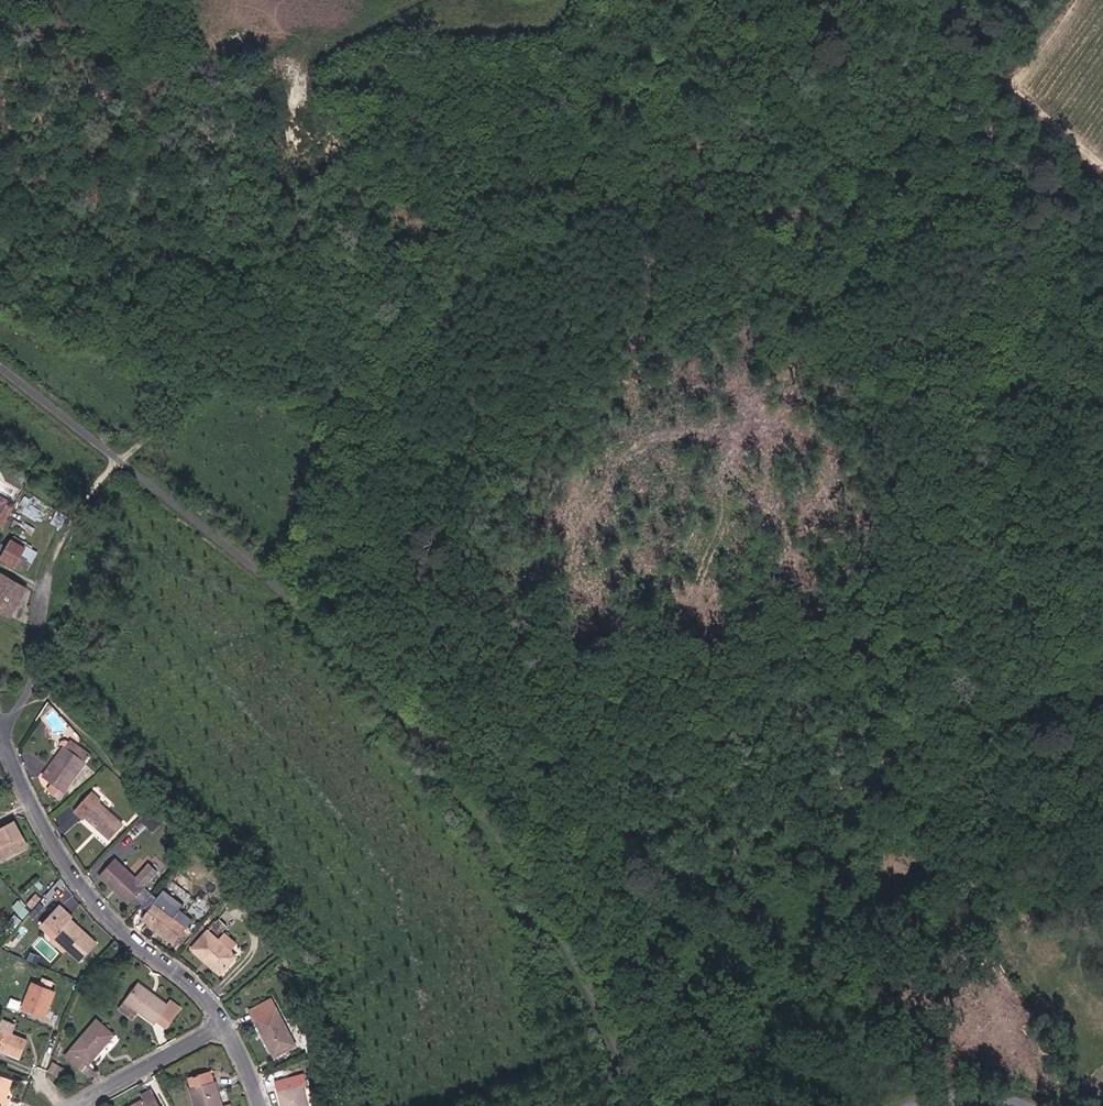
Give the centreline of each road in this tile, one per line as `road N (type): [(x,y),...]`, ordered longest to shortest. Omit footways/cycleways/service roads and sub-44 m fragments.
road 1 (track): [(119,458),(214,393),(359,373),(362,353),(325,292),(327,270),(349,251),(557,188),(720,0)]
road 2 (residential): [(3,732),(35,807),(90,897),(206,998),(227,1027)]
road 3 (residential): [(227,1027),(78,1105)]
road 4 (track): [(42,586),(64,512),(119,458)]
road 5 (unclassified): [(3,732),(32,677),(42,586)]

